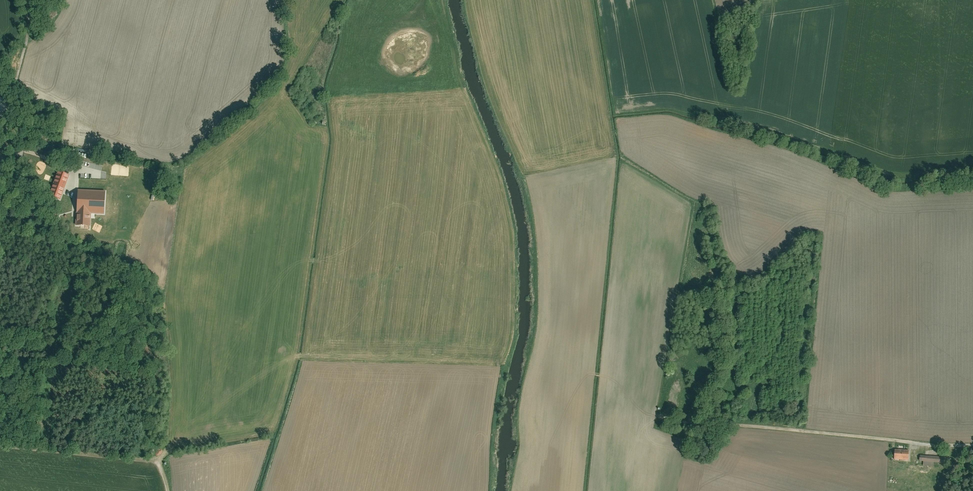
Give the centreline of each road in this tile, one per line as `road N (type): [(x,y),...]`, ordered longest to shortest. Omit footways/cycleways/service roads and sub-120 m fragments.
road 1 (track): [(698,421),(972,444)]

